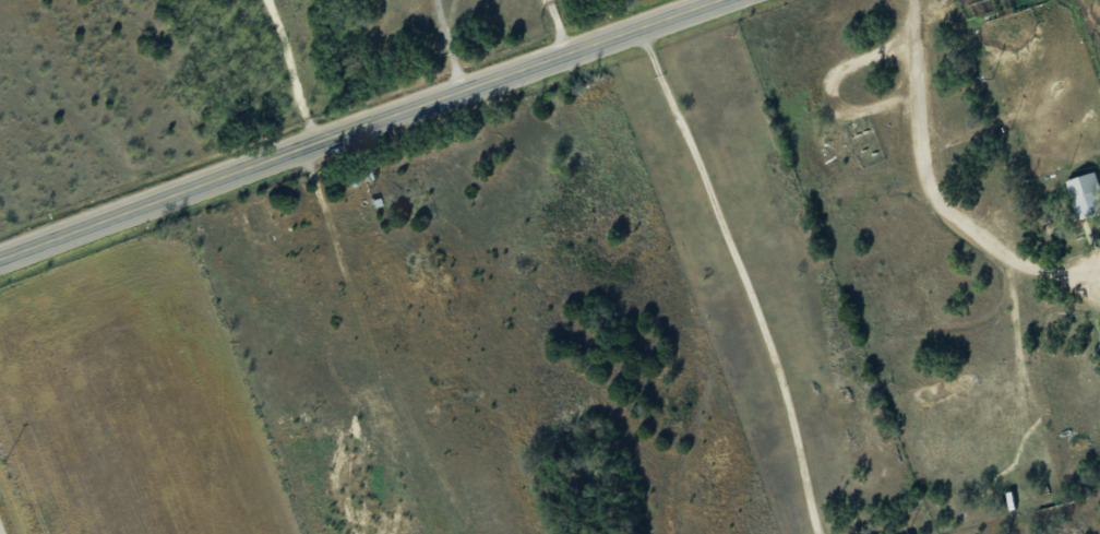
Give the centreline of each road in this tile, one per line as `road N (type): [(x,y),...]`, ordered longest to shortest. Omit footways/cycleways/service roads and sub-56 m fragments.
road 1 (secondary): [(727,0),(152,204)]
road 2 (residential): [(912,0),(920,120),(931,182),(944,204),(1038,271),(1099,265)]
road 3 (secondary): [(0,260),(152,204)]

